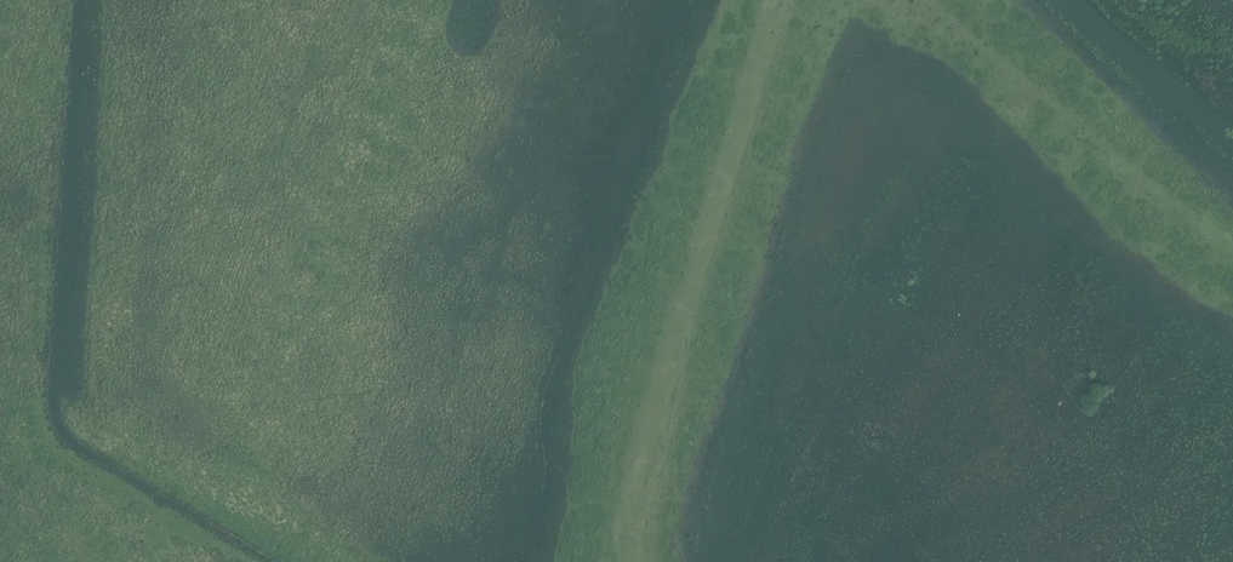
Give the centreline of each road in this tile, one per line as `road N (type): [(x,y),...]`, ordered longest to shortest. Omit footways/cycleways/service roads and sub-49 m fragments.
road 1 (track): [(632,561),(634,492),(652,407),(778,0)]

